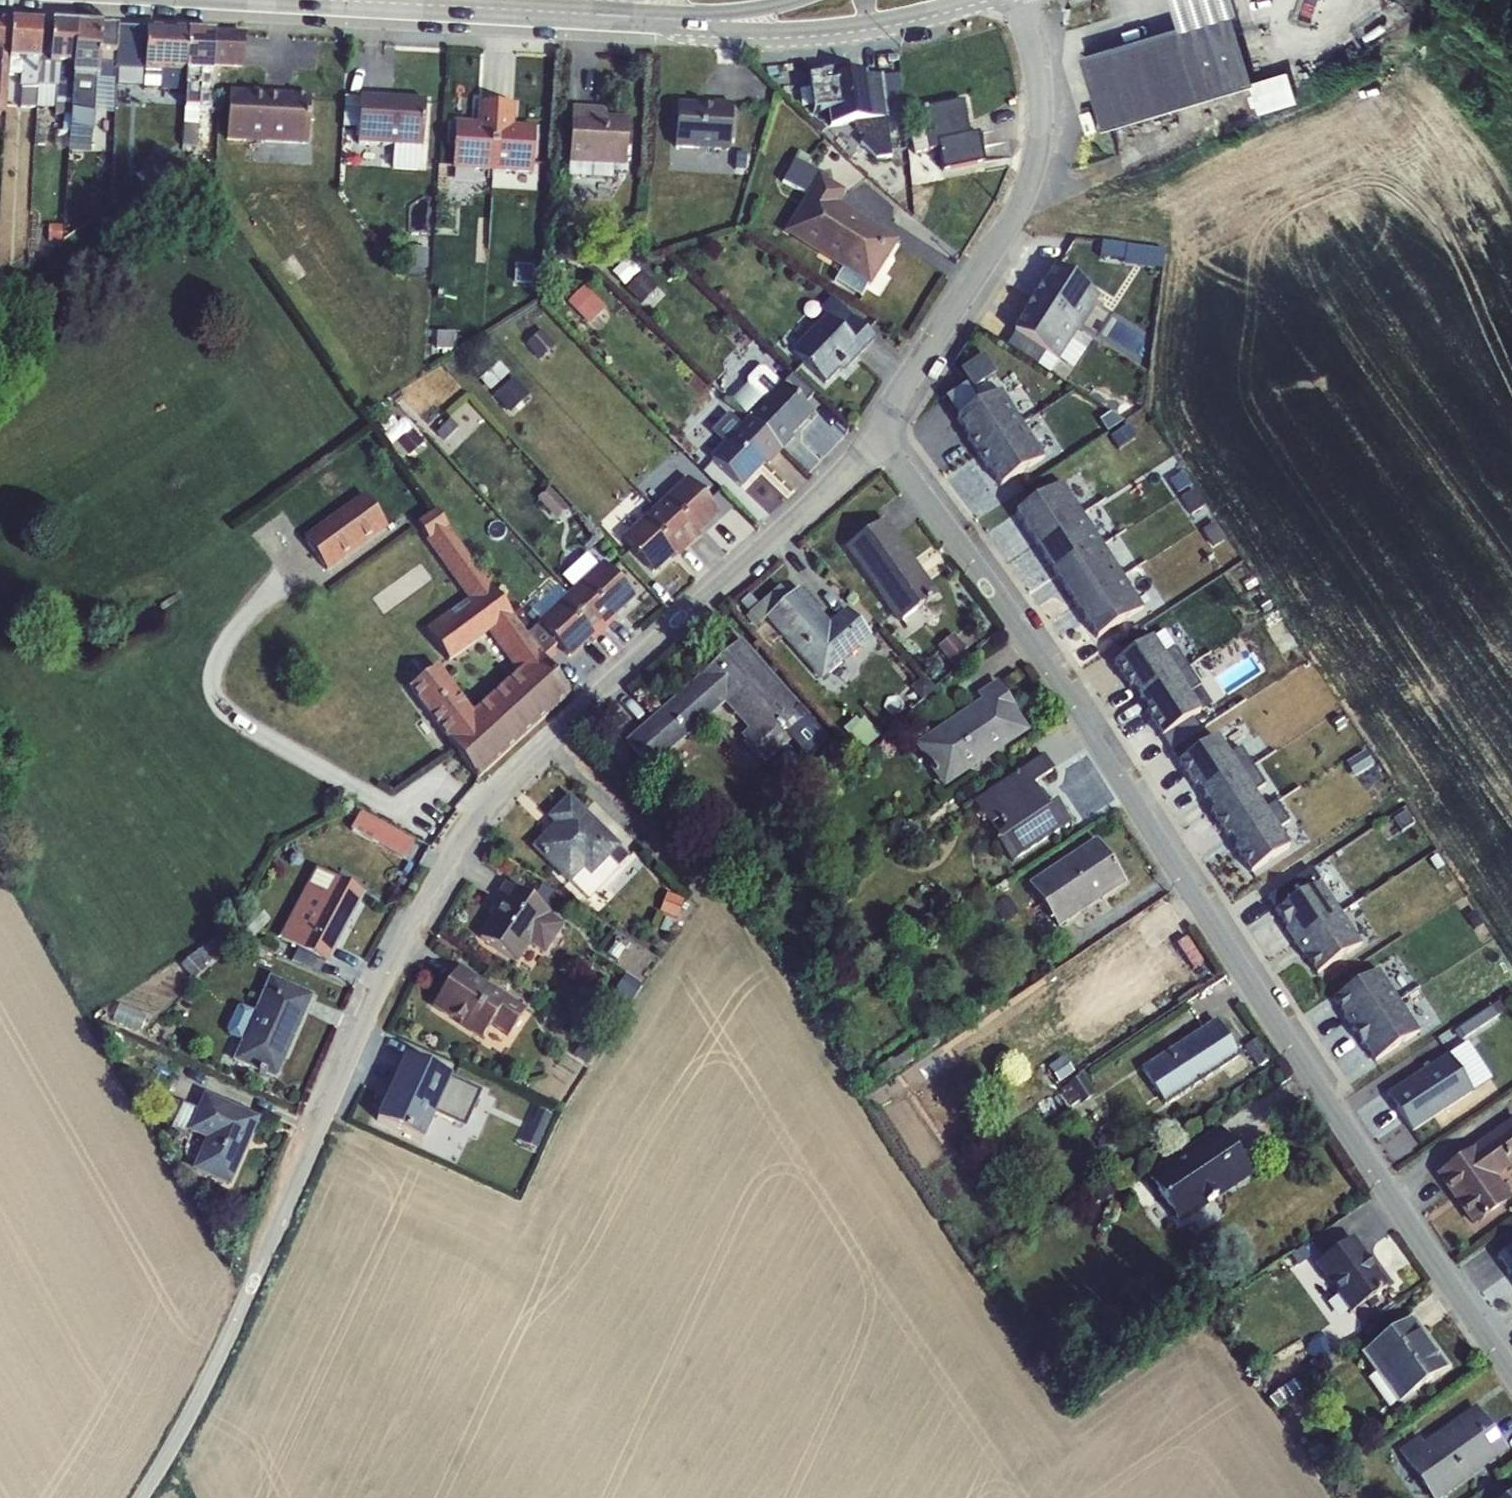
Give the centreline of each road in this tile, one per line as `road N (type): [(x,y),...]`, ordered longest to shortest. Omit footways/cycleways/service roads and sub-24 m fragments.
road 1 (unclassified): [(140,1497),(240,1309),(409,924),(471,823),(543,741),(879,439)]
road 2 (residential): [(1511,1368),(1023,633),(879,439)]
road 3 (unclassified): [(879,439),(1029,183),(1040,84),(1023,0)]
road 4 (secondary): [(334,0),(698,20)]
road 5 (secondary): [(698,20),(799,29),(869,23)]

